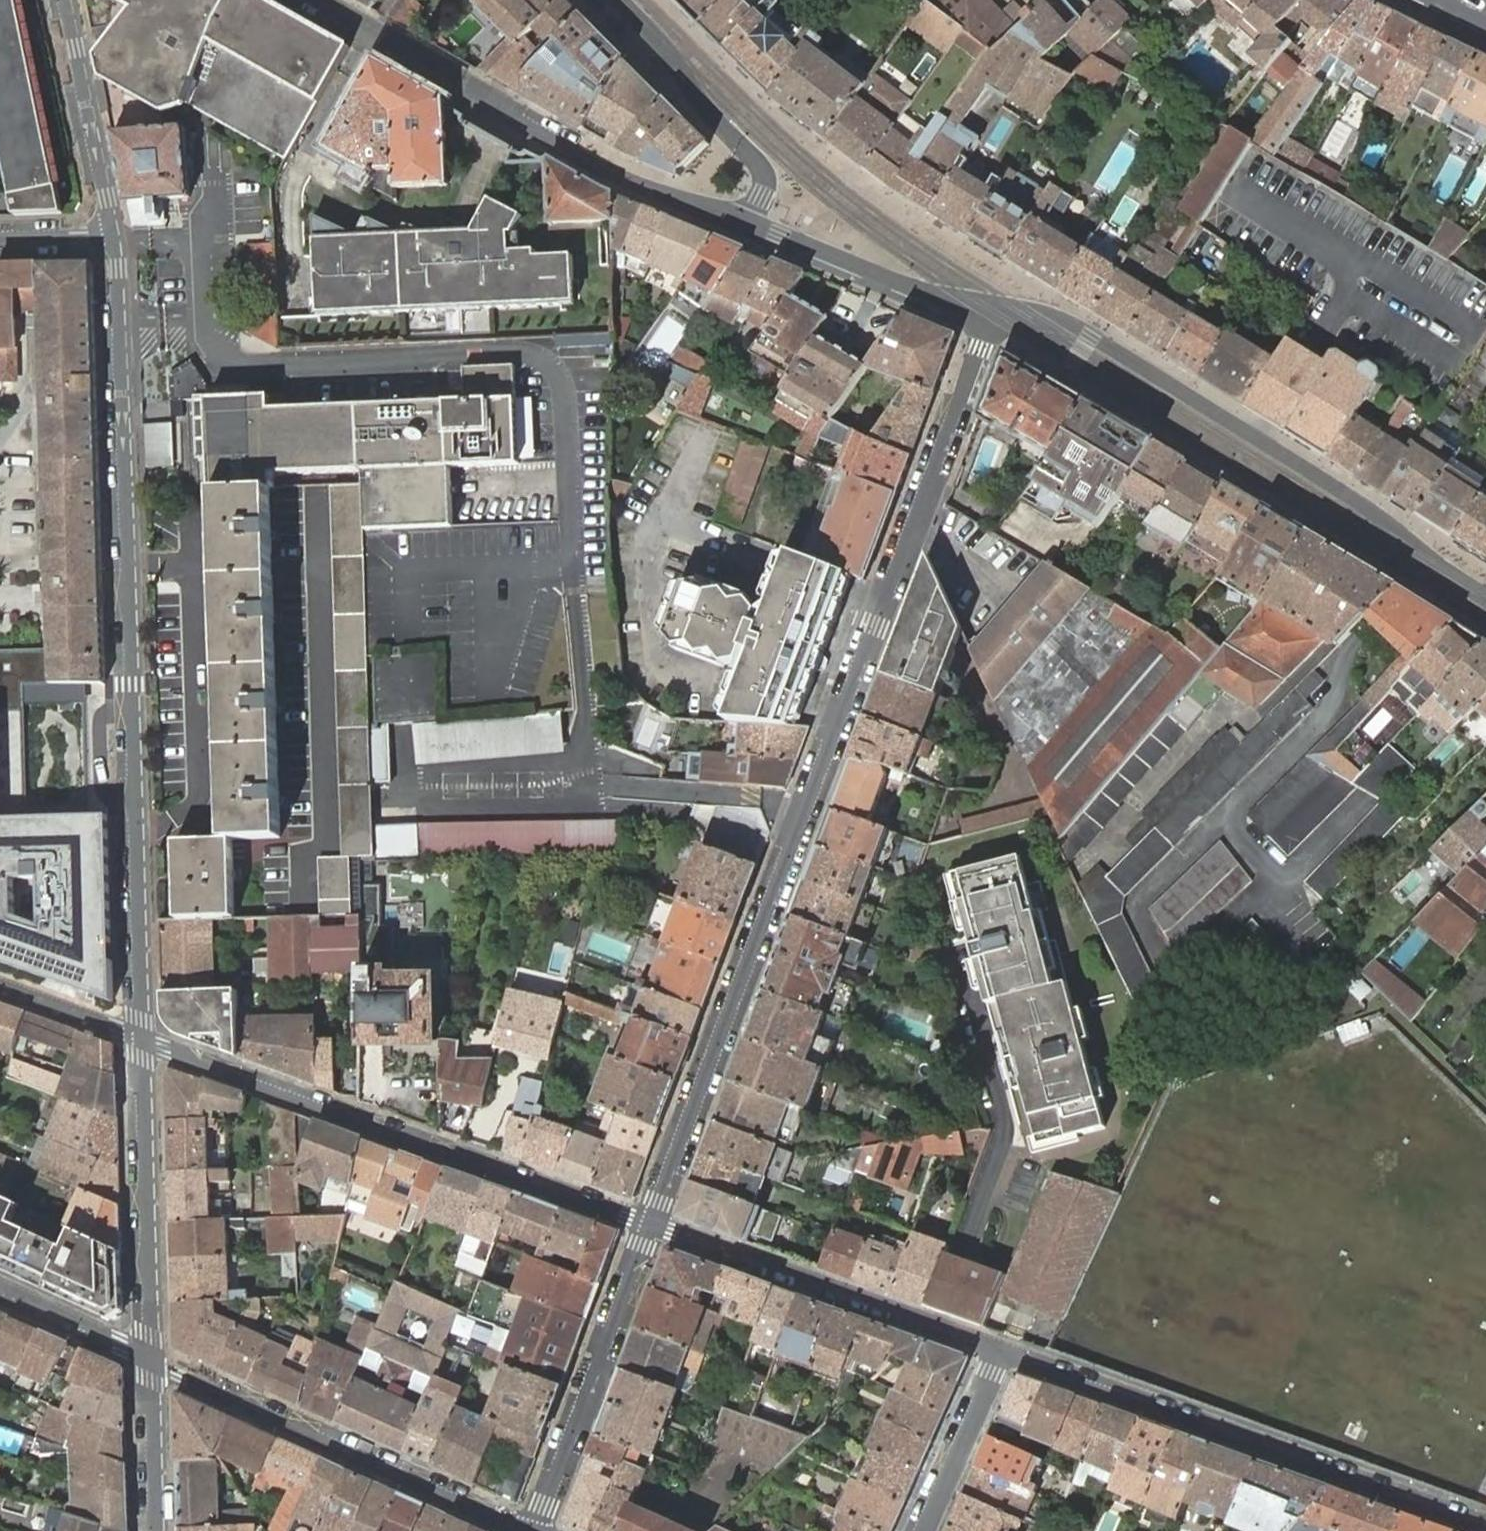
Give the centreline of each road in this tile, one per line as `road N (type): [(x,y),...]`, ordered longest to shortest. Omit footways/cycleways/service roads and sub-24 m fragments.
road 1 (residential): [(992,319),(650,1224)]
road 2 (tertiary): [(142,1040),(113,232)]
road 3 (secondary): [(1485,601),(1346,495),(1072,325),(1028,316),(992,319)]
road 4 (residential): [(142,1040),(650,1224)]
road 5 (residential): [(1000,1353),(1485,1530)]
road 6 (secondary): [(747,227),(601,168),(311,0)]
road 7 (residential): [(533,1530),(150,1360)]
road 8 (residential): [(650,1224),(1000,1353)]
road 9 (residential): [(650,1224),(536,1530)]
road 10 (tertiary): [(150,1360),(142,1040)]
road 11 (tertiary): [(622,0),(759,166),(763,182),(747,227)]
road 12 (secondary): [(992,319),(747,227)]
road 13 (tertiary): [(113,232),(65,0)]
road 14 (residential): [(1000,1353),(922,1530)]
road 15 (tertiary): [(156,1530),(150,1360)]
road 16 (residential): [(150,1360),(0,1286)]
road 17 (residential): [(0,988),(142,1040)]

